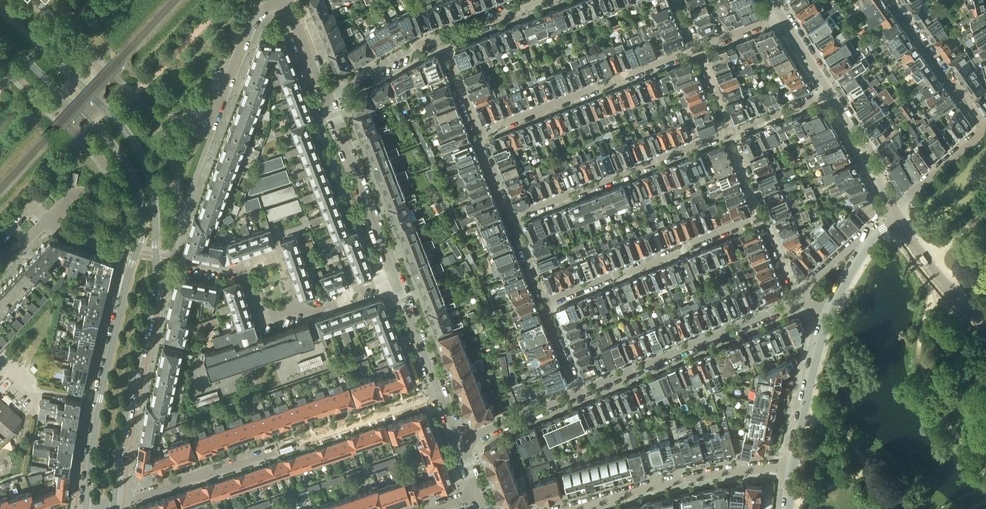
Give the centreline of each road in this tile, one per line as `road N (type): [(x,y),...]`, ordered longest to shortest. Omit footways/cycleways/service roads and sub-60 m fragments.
road 1 (tertiary): [(114,504),(157,274),(151,189),(118,122),(0,8)]
road 2 (tertiary): [(0,34),(120,152),(141,203),(86,508)]
road 3 (residential): [(441,395),(114,504)]
road 4 (residential): [(793,464),(666,480),(559,508)]
road 5 (residential): [(581,393),(797,301)]
road 6 (residential): [(729,132),(511,217)]
road 7 (residential): [(545,302),(763,217)]
road 8 (residential): [(479,134),(696,49)]
road 9 (residential): [(325,97),(394,275)]
road 10 (residential): [(894,0),(985,127)]
road 11 (residential): [(793,464),(829,313)]
road 12 (residential): [(985,325),(927,263),(895,212)]
road 13 (residential): [(895,212),(830,93)]
road 14 (residential): [(459,442),(581,393)]
road 15 (residential): [(441,39),(325,97)]
road 16 (residential): [(394,275),(441,395)]
road 17 (residential): [(214,110),(243,38),(274,0)]
road 18 (residential): [(985,127),(895,212)]

